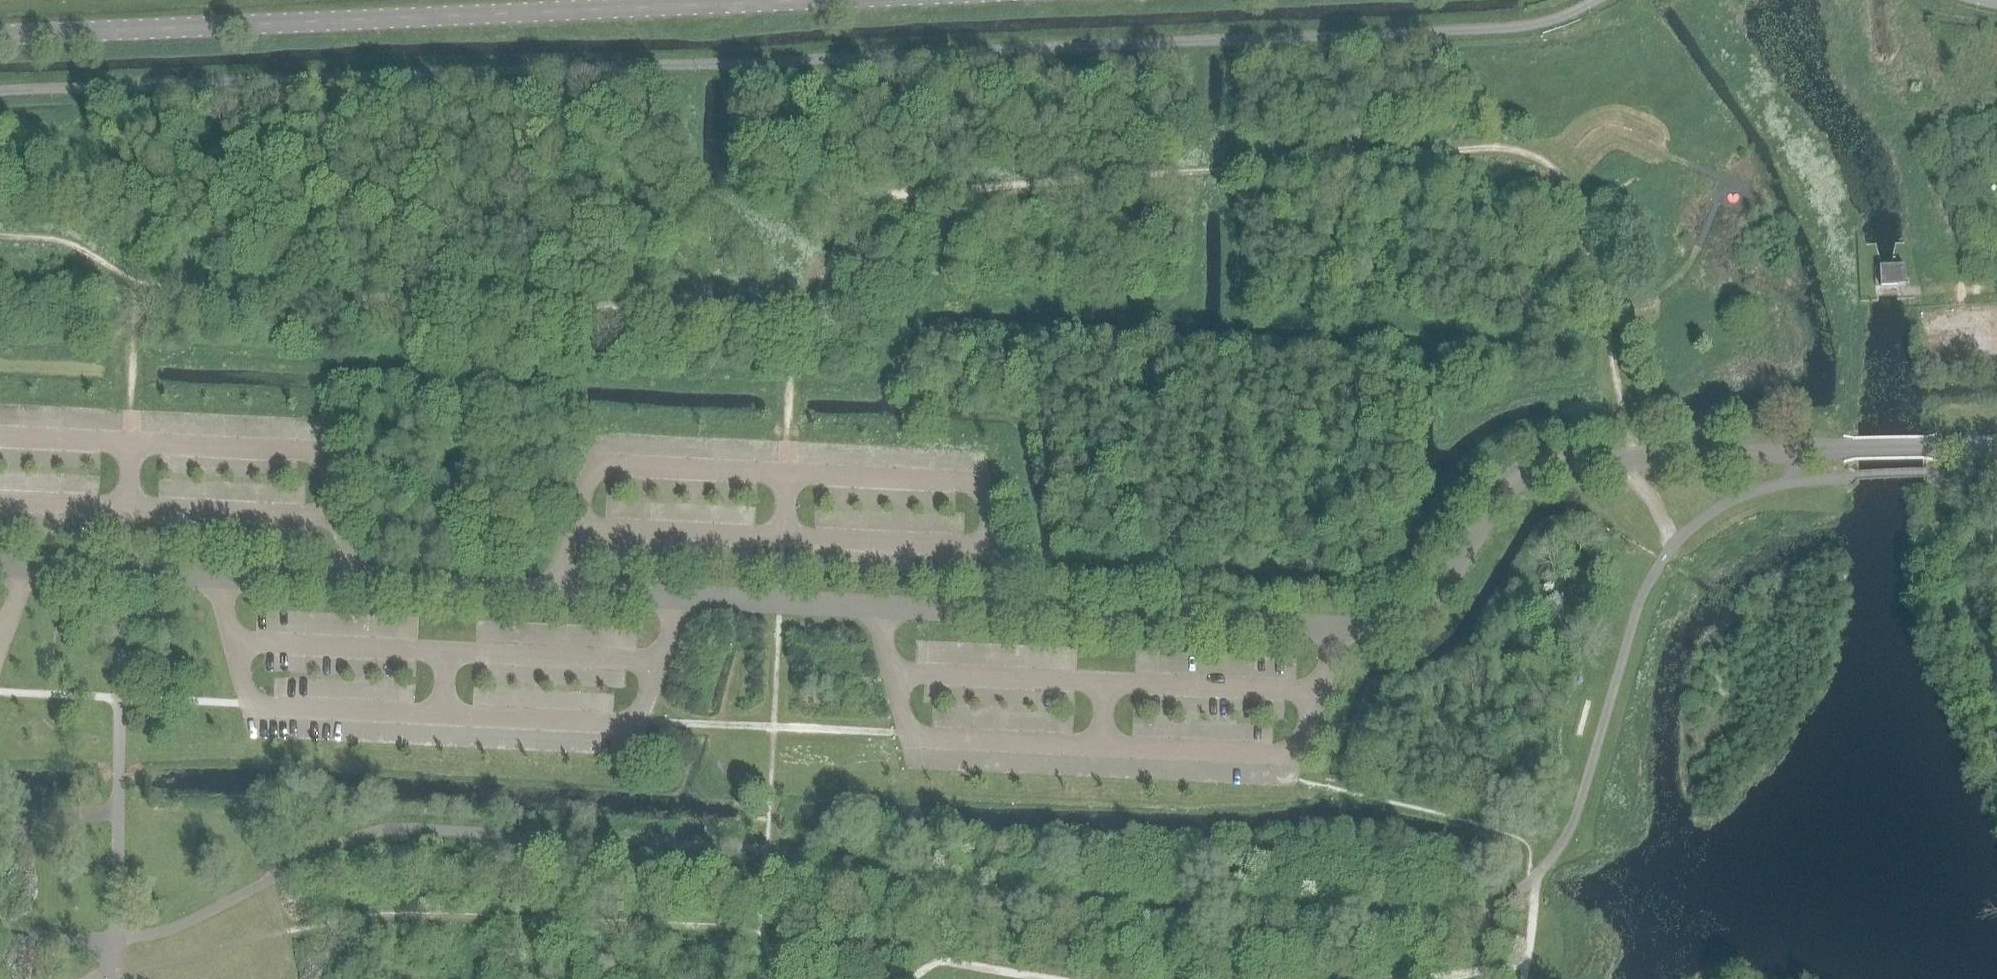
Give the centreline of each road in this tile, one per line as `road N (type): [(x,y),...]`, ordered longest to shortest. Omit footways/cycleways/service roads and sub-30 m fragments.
road 1 (unclassified): [(0,36),(804,0)]
road 2 (unclassified): [(1537,469),(1996,446)]

